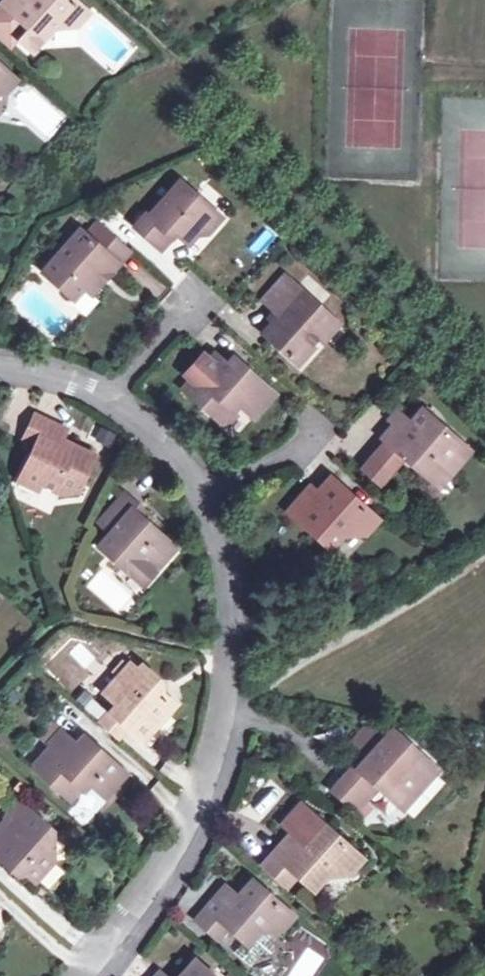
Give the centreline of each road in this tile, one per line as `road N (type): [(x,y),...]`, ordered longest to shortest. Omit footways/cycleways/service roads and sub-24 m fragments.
road 1 (residential): [(188,489),(215,547),(232,653),(200,816),(139,932),(97,975)]
road 2 (residential): [(188,489),(326,432)]
road 3 (residential): [(109,399),(203,301)]
road 4 (residential): [(109,399),(161,430),(188,489)]

